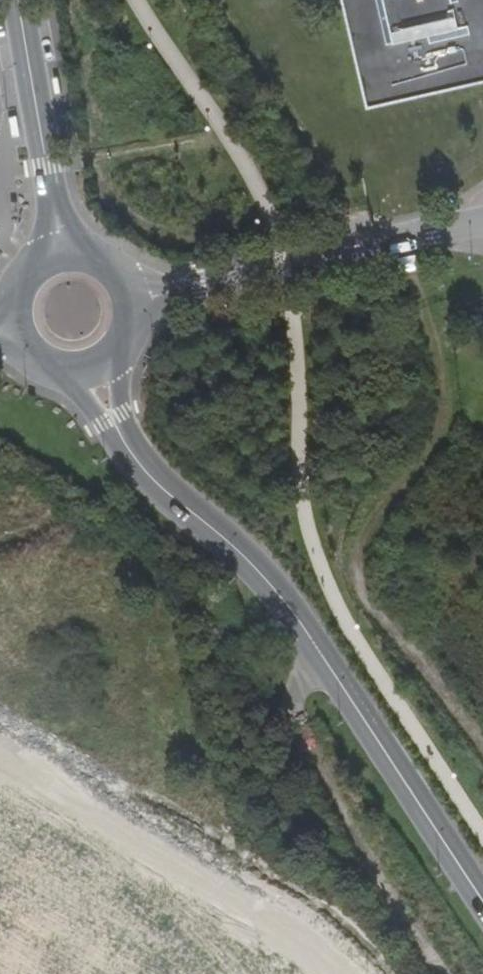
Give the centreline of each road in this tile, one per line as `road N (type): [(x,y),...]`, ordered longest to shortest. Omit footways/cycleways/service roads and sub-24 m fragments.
road 1 (secondary): [(87,370),(129,452),(272,585),(482,903)]
road 2 (track): [(482,744),(370,599),(359,561),(374,519),(436,432),(437,380),(423,305),(393,243)]
road 3 (track): [(452,973),(332,785),(298,712),(301,679),(326,663)]
road 4 (unclassified): [(129,305),(482,224)]
road 5 (secondary): [(17,0),(56,260)]

